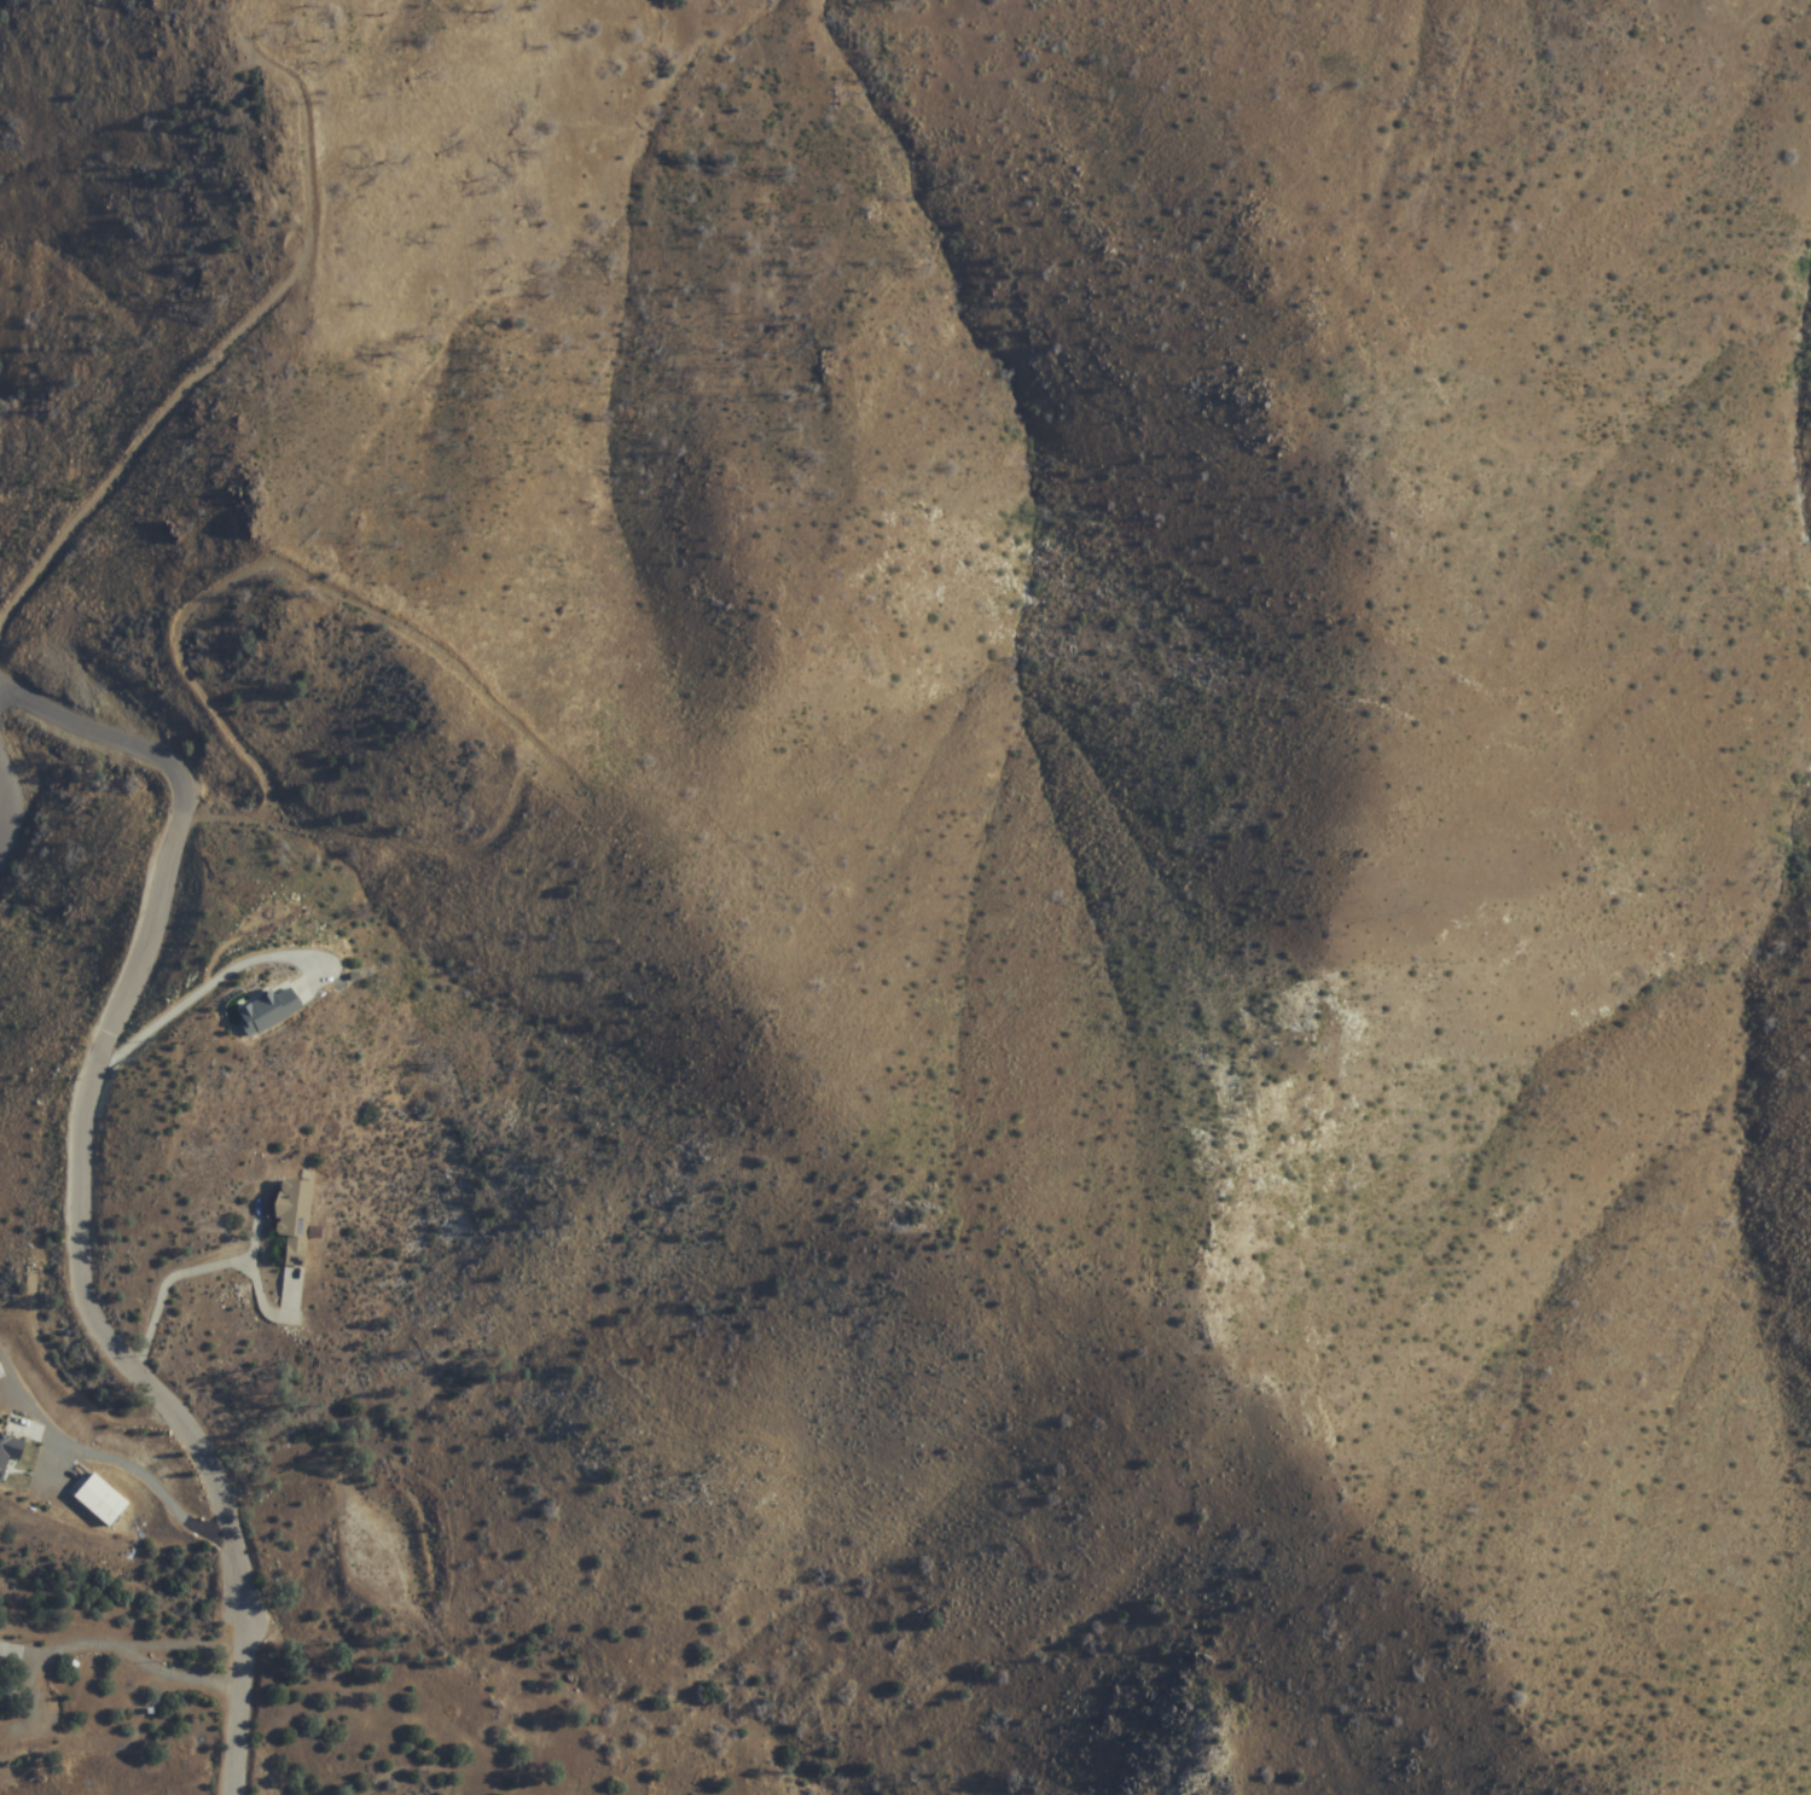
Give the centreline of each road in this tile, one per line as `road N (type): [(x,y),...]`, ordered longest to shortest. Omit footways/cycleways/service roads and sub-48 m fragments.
road 1 (residential): [(235,1794),(248,1610),(236,1550),(201,1446),(88,1297),(82,1233),(89,1127),(108,1055),(150,951),(192,802)]
road 2 (residential): [(192,802),(181,763),(141,738),(0,689)]
road 3 (residential): [(0,745),(12,846),(0,869)]

